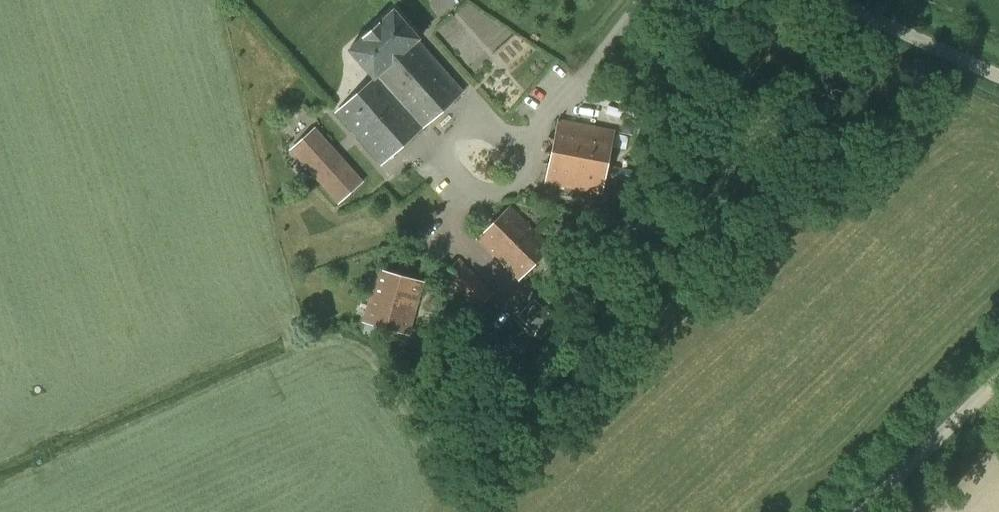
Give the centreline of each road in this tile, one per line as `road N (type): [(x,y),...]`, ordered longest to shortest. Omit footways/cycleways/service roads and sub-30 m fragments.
road 1 (unclassified): [(859,511),(998,368)]
road 2 (unclassified): [(998,80),(829,0)]

